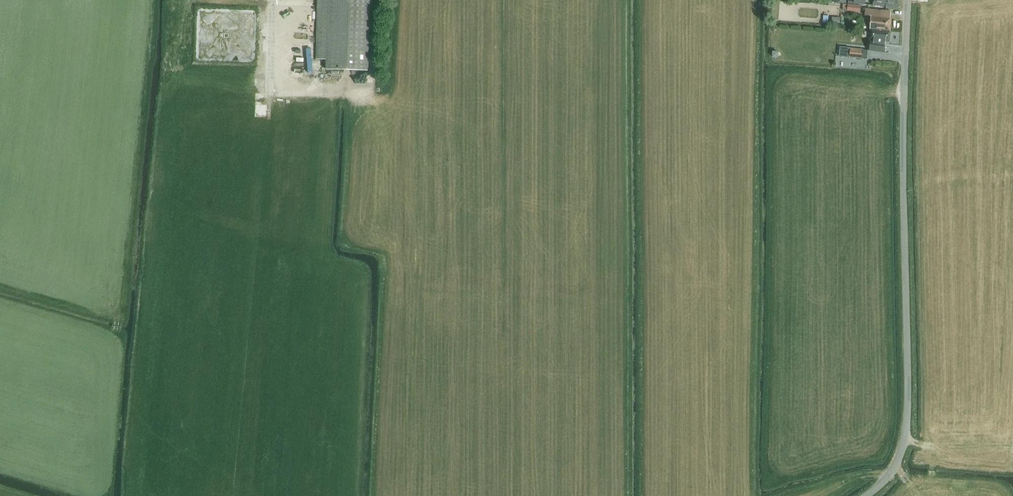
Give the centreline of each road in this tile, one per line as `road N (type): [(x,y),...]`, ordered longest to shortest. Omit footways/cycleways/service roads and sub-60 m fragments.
road 1 (unclassified): [(866,495),(892,470),(907,423),(906,0)]

